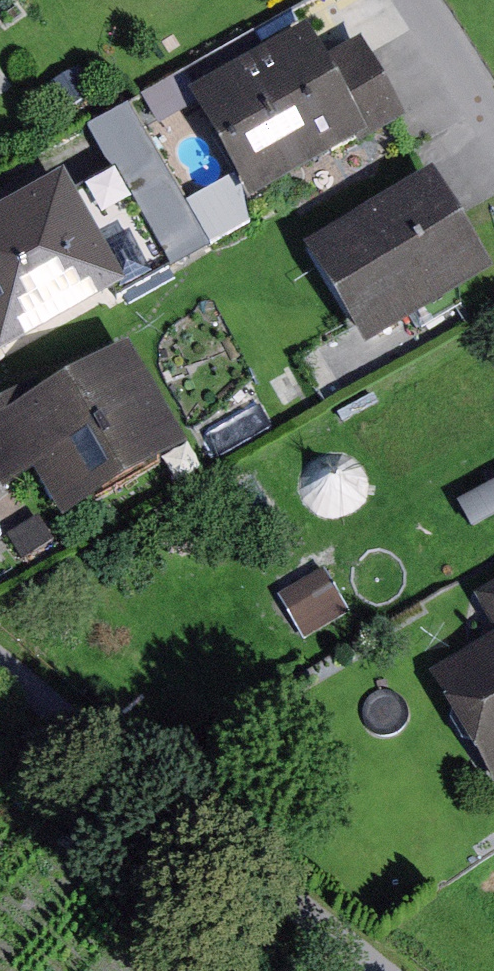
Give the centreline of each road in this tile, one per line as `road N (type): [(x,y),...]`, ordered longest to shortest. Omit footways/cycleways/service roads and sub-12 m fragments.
road 1 (residential): [(424,0),(493,109)]

